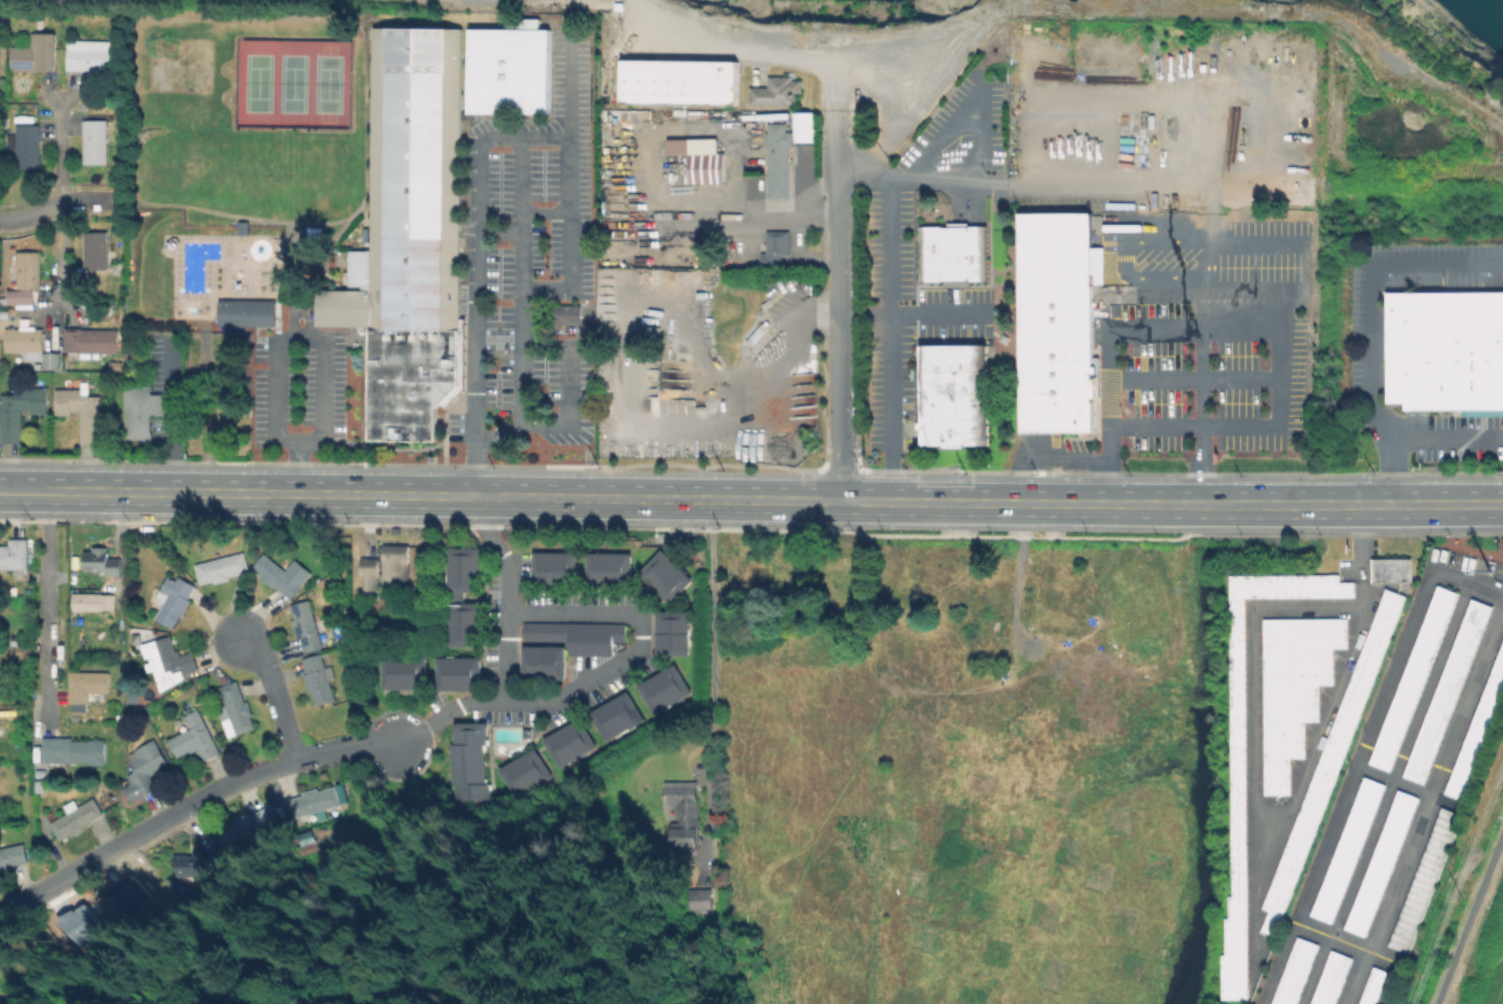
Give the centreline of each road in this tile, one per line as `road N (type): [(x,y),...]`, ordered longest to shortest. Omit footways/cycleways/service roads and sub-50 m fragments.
road 1 (residential): [(840,109),(842,501)]
road 2 (primary): [(842,501),(1199,505)]
road 3 (residential): [(0,911),(272,768)]
road 4 (primary): [(1199,505),(1502,504)]
road 5 (primary): [(432,496),(715,500)]
road 6 (primary): [(252,494),(432,496)]
road 7 (residential): [(239,639),(265,668),(295,760)]
road 8 (residential): [(272,768),(359,744),(397,745)]
road 9 (primary): [(715,500),(842,501)]

